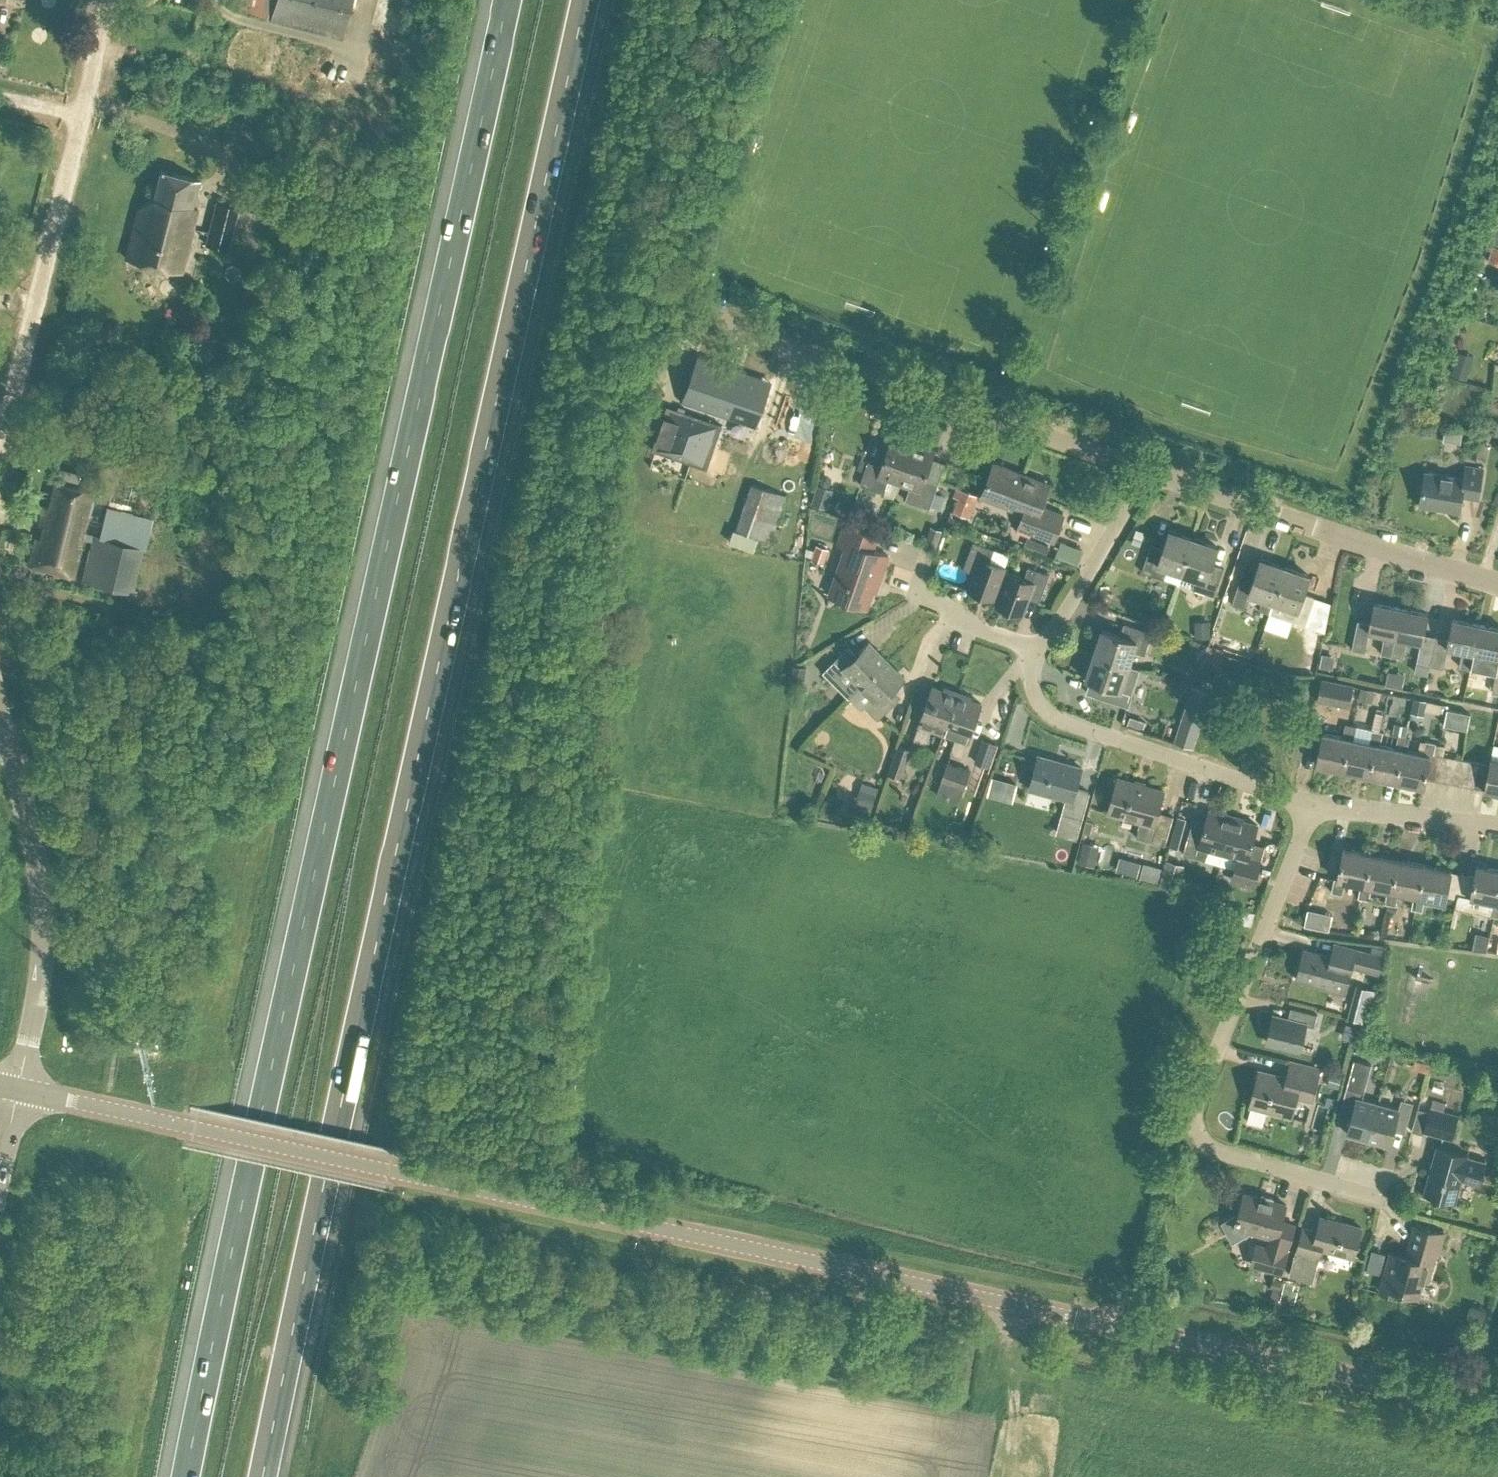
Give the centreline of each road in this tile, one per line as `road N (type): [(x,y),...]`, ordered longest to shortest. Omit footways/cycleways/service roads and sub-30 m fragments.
road 1 (tertiary): [(1497,1406),(19,1088)]
road 2 (motorway): [(262,1476),(589,0)]
road 3 (motorway): [(510,0),(186,1476)]
road 4 (residential): [(1375,1192),(1214,1148),(1193,1118),(1315,803)]
road 5 (unclassified): [(705,314),(1151,468)]
road 6 (unclassified): [(19,1088),(45,931),(0,693)]
road 7 (unclassified): [(1151,468),(1497,579)]
road 8 (residential): [(1315,803),(1060,719),(1039,700),(1039,653)]
road 9 (unclassified): [(0,449),(79,115)]
road 10 (residential): [(1039,653),(1151,468)]
road 11 (residential): [(1497,826),(1315,803)]
road 12 (residential): [(1039,653),(914,596)]

